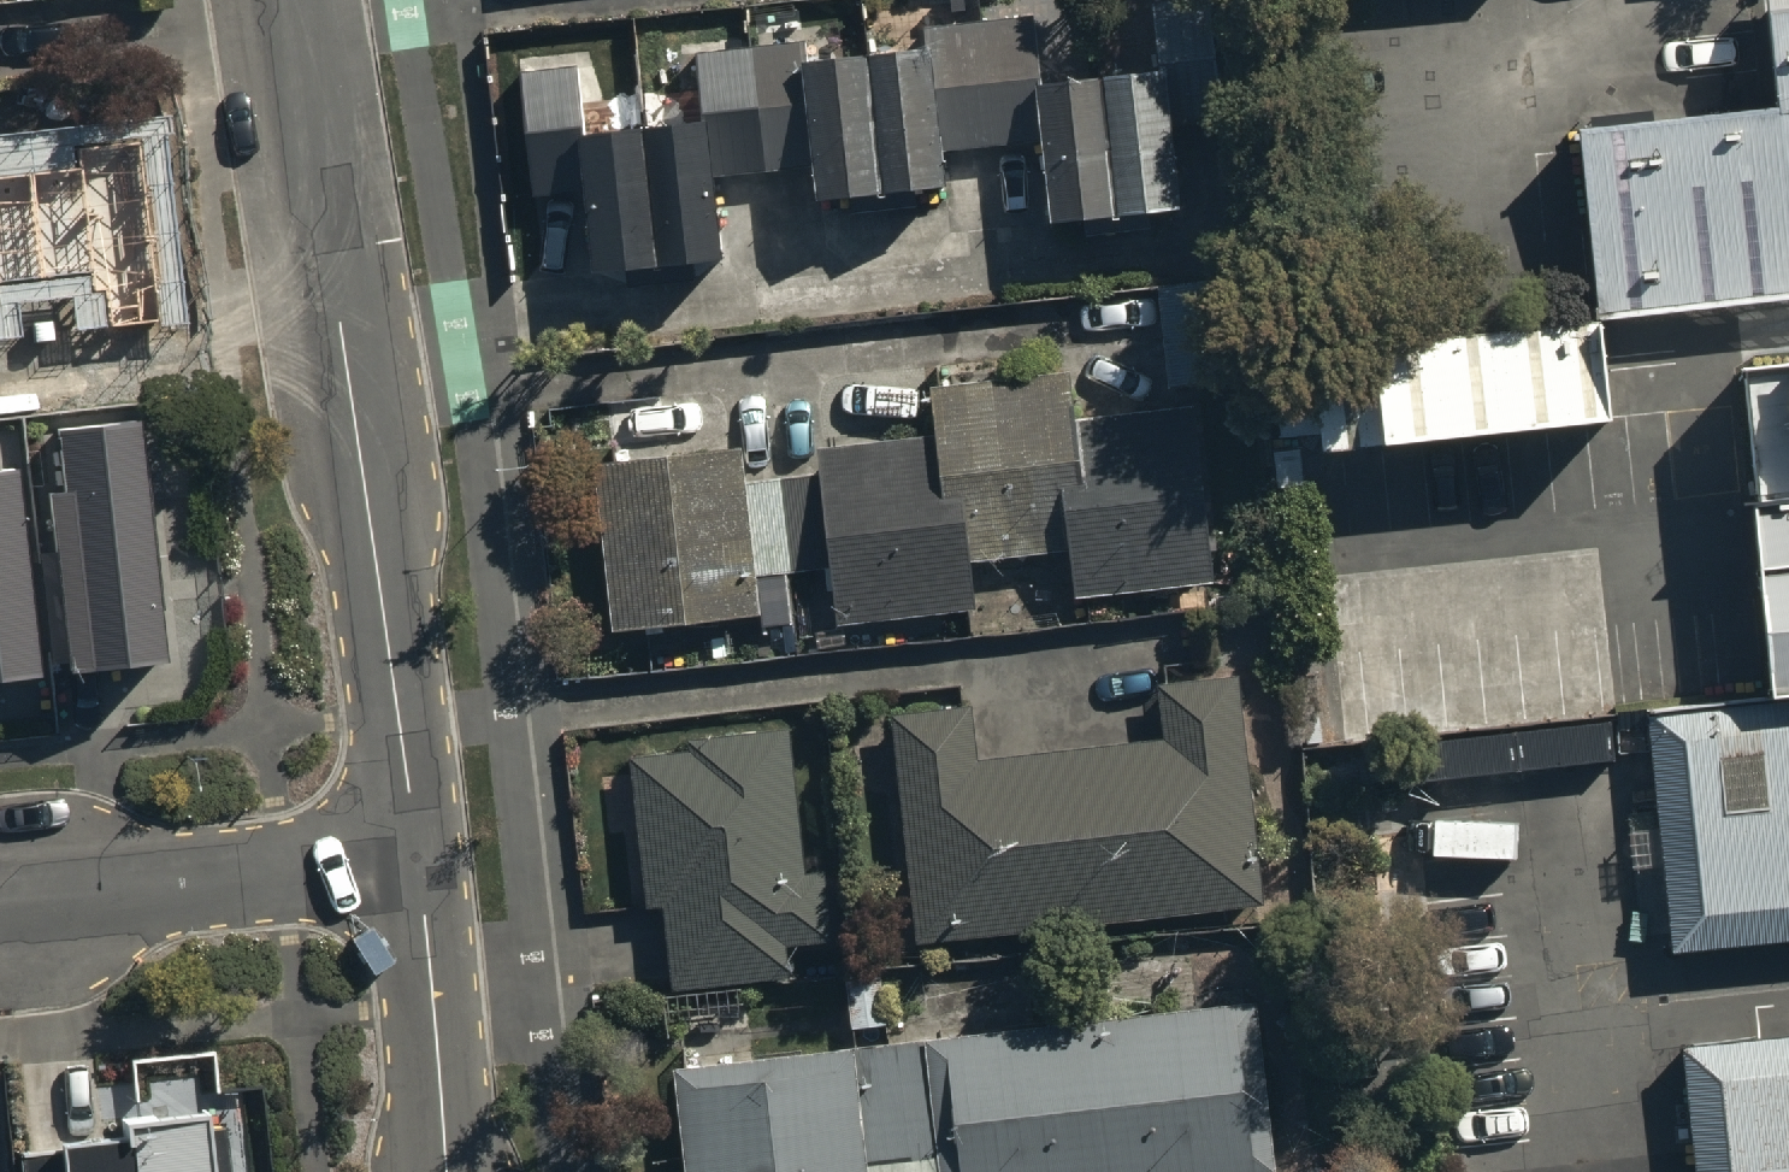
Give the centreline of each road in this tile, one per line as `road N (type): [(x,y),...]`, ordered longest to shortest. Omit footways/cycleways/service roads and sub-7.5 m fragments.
road 1 (tertiary): [(412,848),(292,0)]
road 2 (residential): [(0,896),(412,848)]
road 3 (tertiary): [(445,1171),(412,848)]

